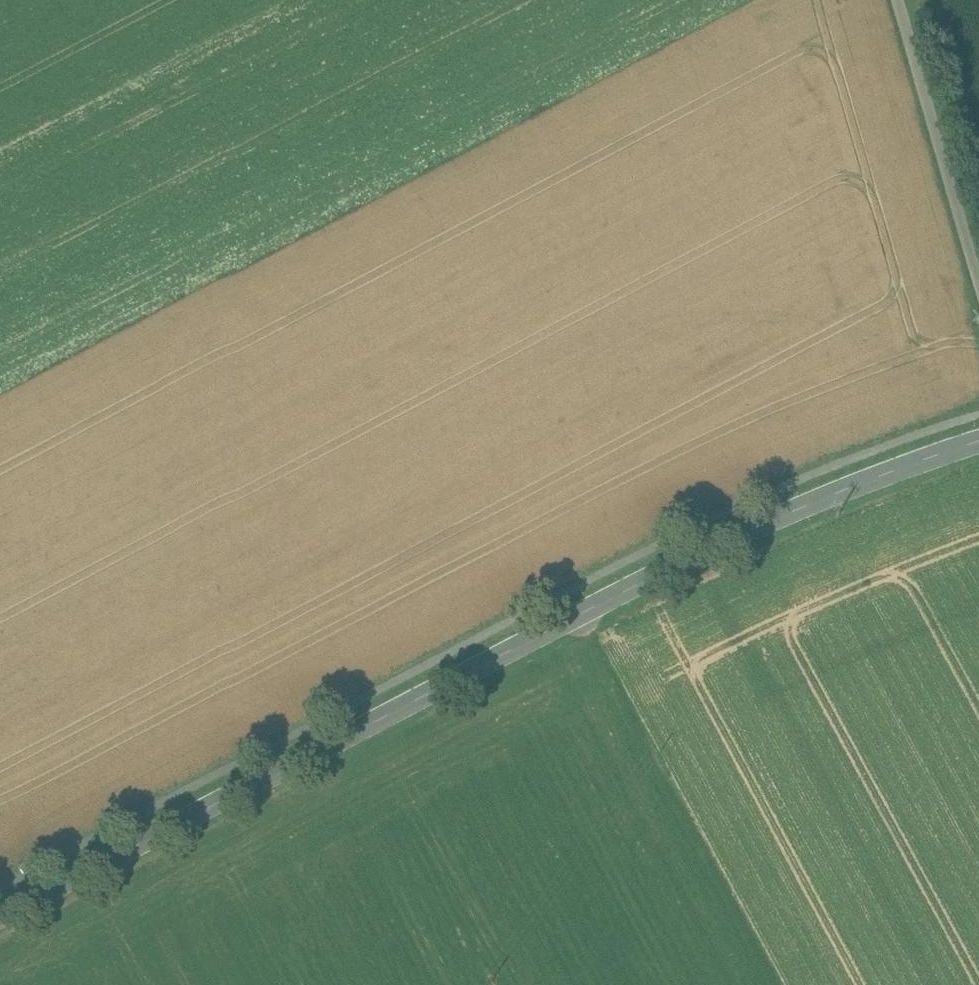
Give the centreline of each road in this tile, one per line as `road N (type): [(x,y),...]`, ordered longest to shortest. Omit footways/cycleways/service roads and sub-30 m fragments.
road 1 (tertiary): [(0,917),(447,678),(829,496),(978,441)]
road 2 (unclassified): [(978,280),(899,0)]

